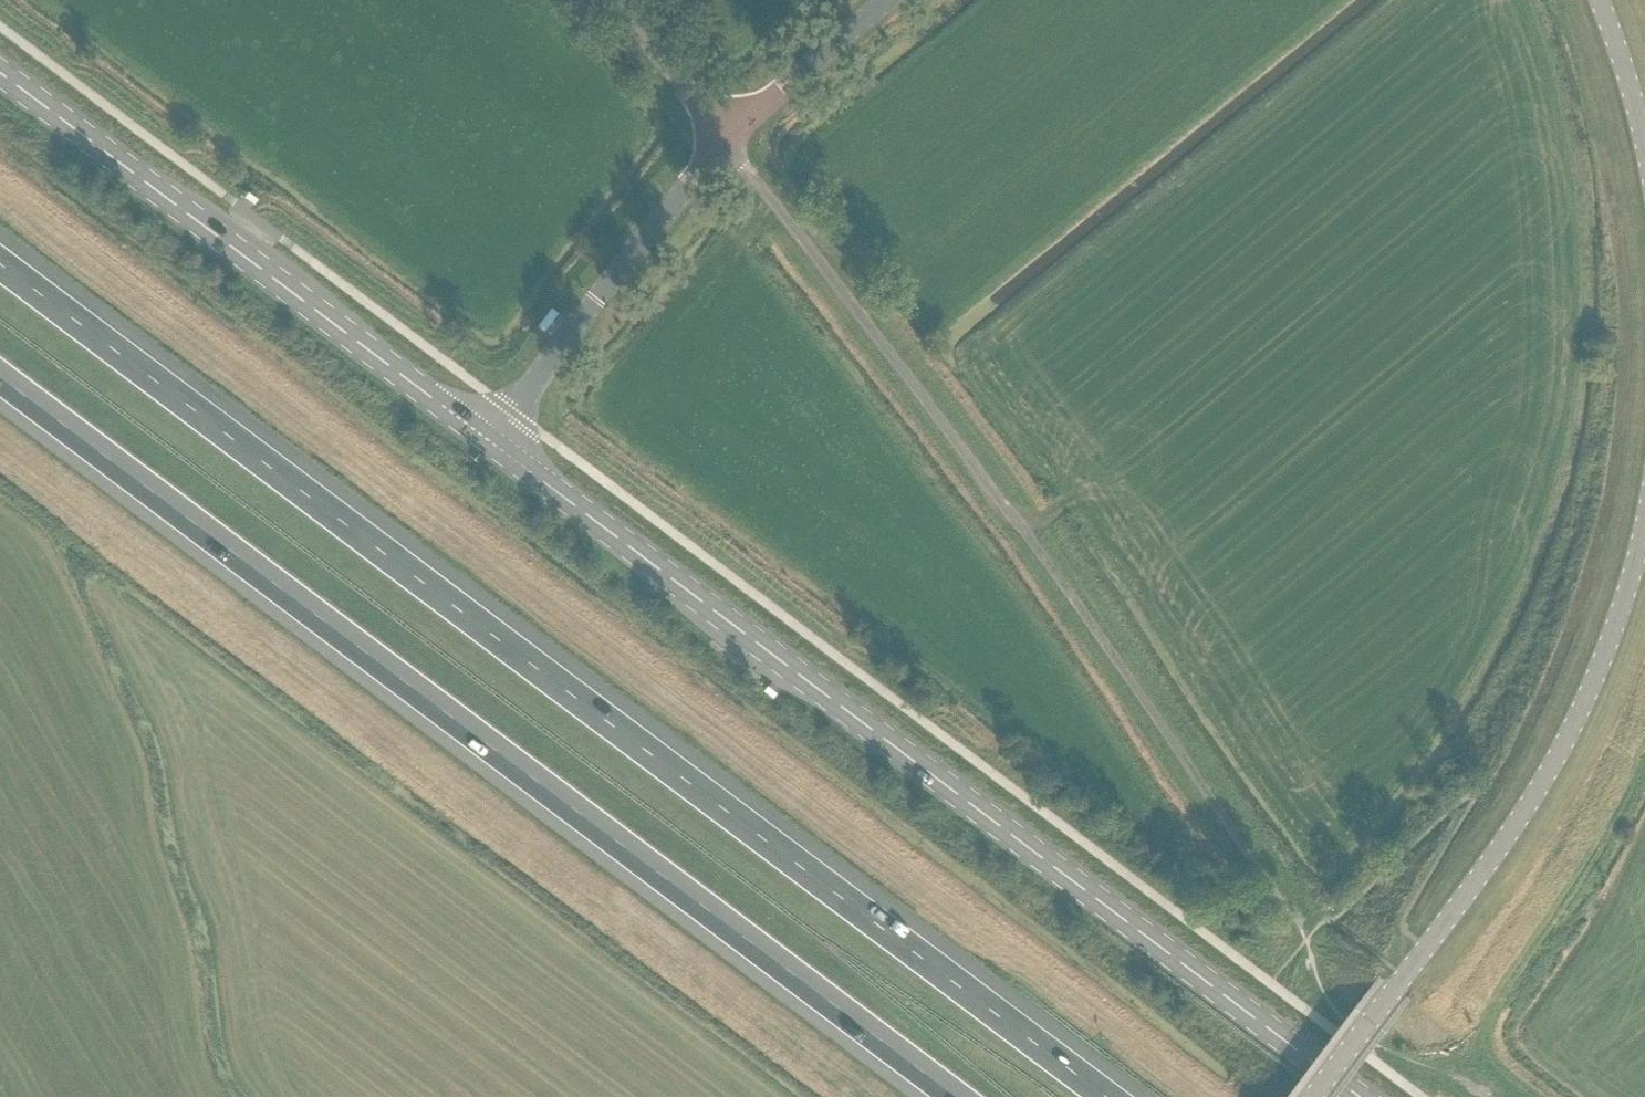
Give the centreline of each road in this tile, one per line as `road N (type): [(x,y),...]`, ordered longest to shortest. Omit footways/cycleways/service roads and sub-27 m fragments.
road 1 (motorway): [(1100,1096),(0,272)]
road 2 (motorway): [(0,383),(950,1096)]
road 3 (tertiary): [(1369,1096),(493,445)]
road 4 (unclassified): [(1287,905),(946,427),(722,139)]
road 5 (tertiary): [(1313,1096),(1473,887),(1550,764),(1603,659),(1644,517)]
road 6 (tertiary): [(493,445),(0,76)]
road 7 (tertiary): [(493,445),(722,139)]
road 8 (tertiary): [(722,139),(892,0)]
road 9 (unclassified): [(722,139),(615,0)]
road 10 (tertiary): [(1644,160),(1601,0)]

